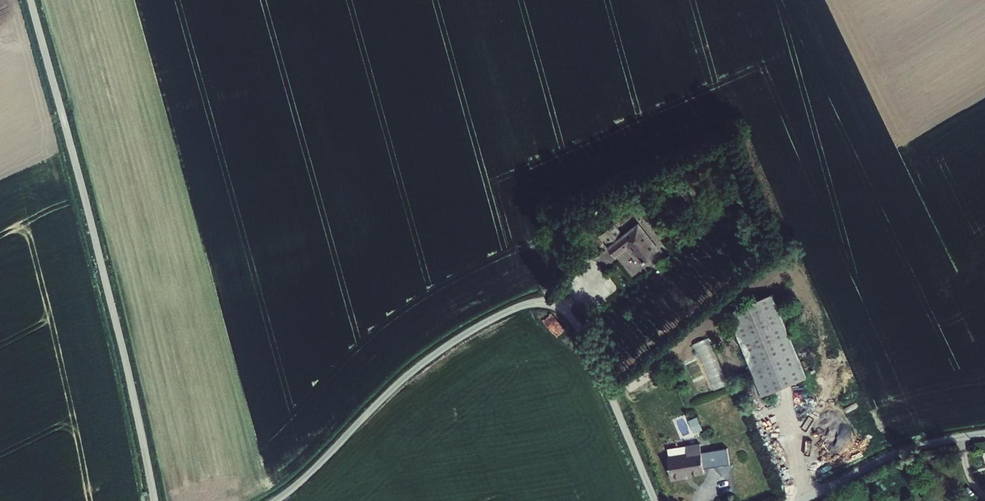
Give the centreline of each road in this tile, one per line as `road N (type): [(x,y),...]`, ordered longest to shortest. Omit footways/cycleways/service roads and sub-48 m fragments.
road 1 (unclassified): [(275,500),(417,367),(484,323),(538,302),(563,308),(581,328),(655,500)]
road 2 (unclassified): [(30,0),(154,500)]
road 3 (unclassified): [(803,500),(905,450),(984,433)]

